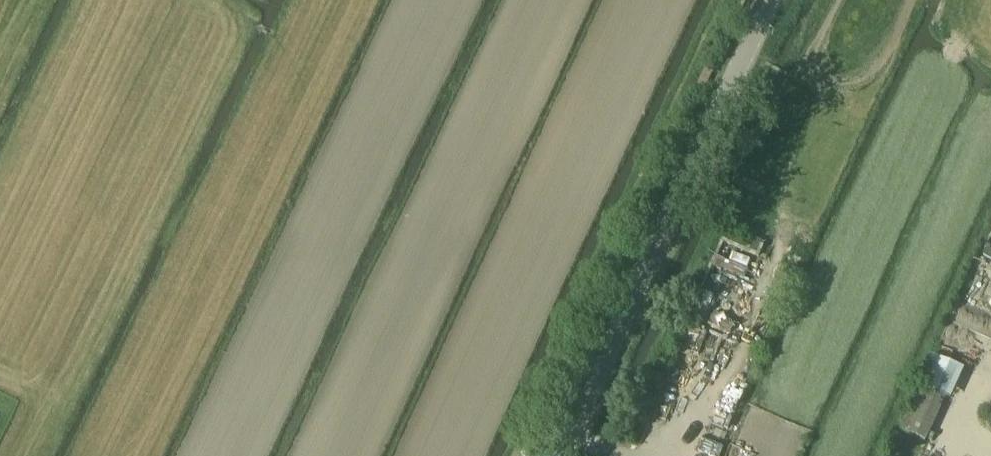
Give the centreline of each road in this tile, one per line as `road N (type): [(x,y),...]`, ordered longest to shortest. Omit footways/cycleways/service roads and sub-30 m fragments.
road 1 (unclassified): [(559,455),(772,0)]

